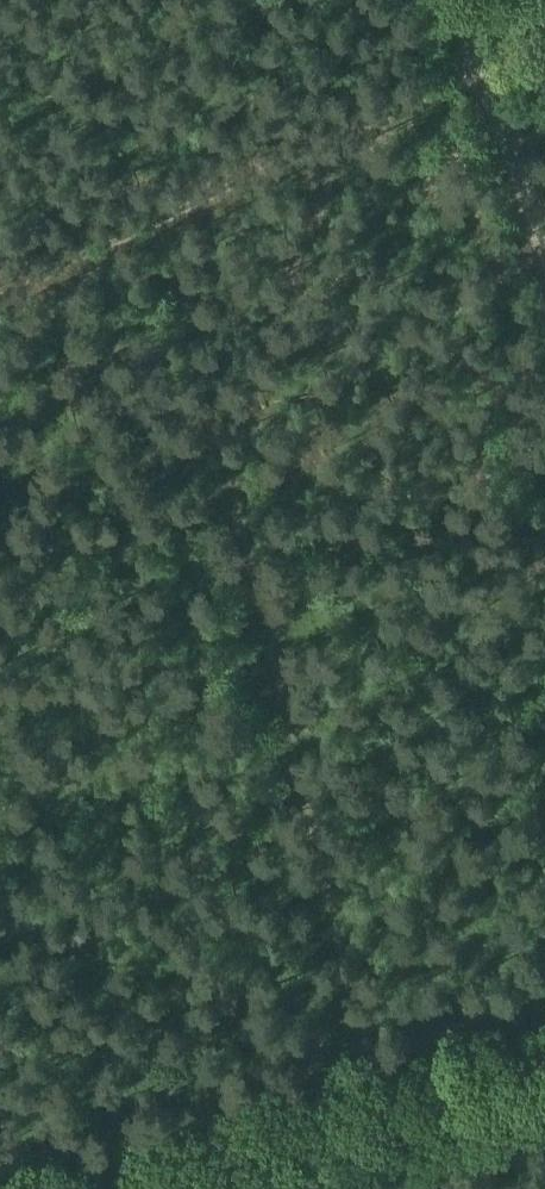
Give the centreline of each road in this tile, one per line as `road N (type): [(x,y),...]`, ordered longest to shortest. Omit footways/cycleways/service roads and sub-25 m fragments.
road 1 (track): [(544,1009),(0,1180)]
road 2 (track): [(0,289),(487,73)]
road 3 (track): [(544,1062),(136,1188)]
road 4 (track): [(463,0),(544,247)]

